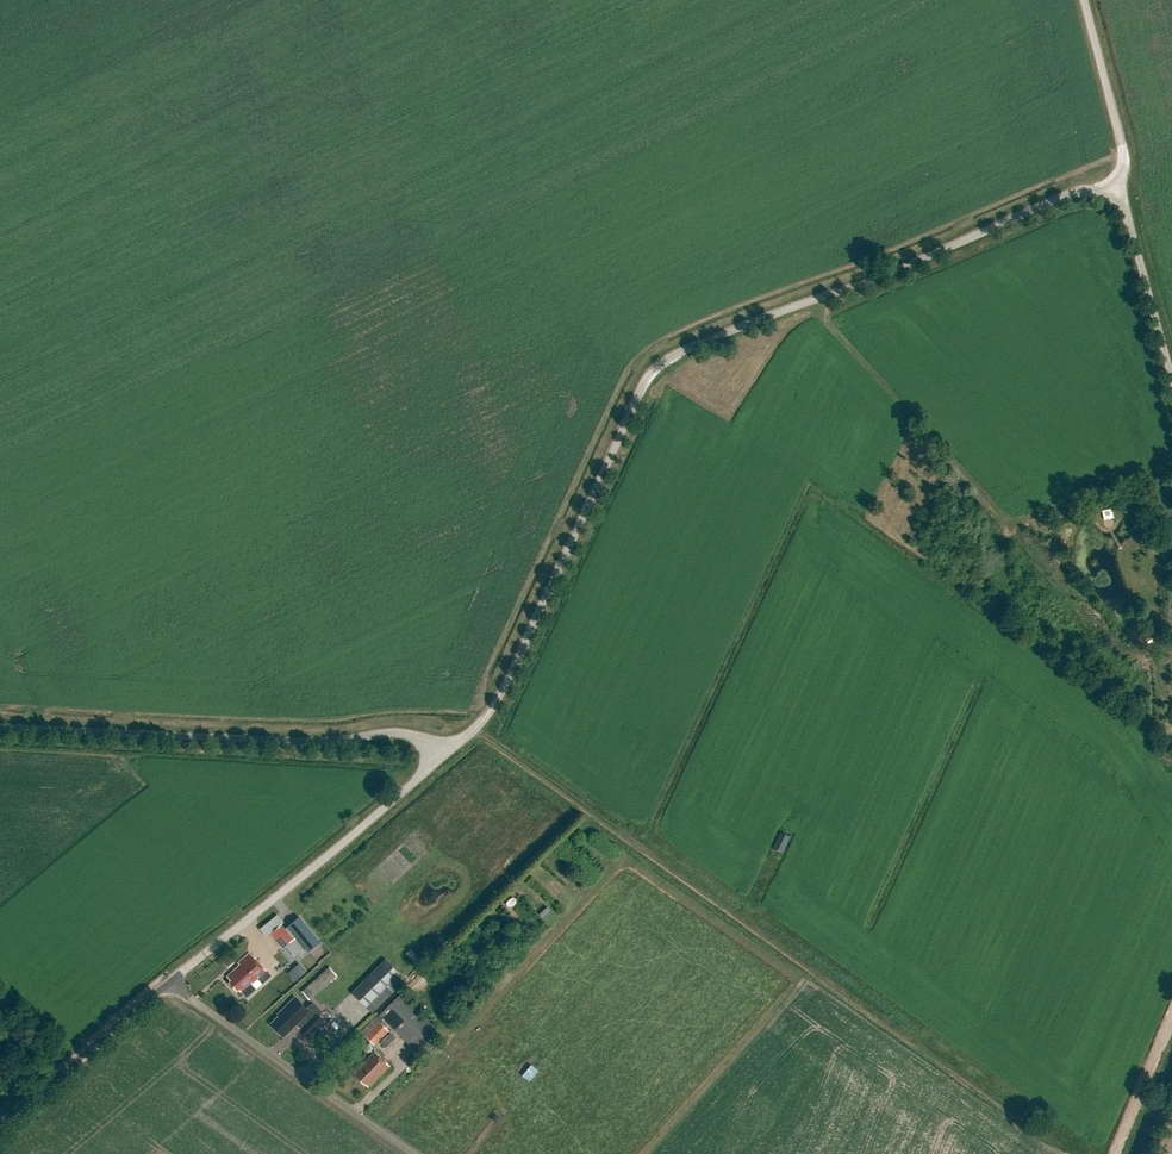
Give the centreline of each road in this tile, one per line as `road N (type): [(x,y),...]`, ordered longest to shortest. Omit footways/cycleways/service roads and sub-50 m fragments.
road 1 (unclassified): [(448,753),(498,703),(647,377),(663,364),(1067,196),(1122,193)]
road 2 (unclassified): [(0,728),(314,741),(404,733),(448,753)]
road 3 (unclassified): [(170,983),(448,753)]
road 4 (unclassified): [(413,1153),(170,983)]
road 5 (unclassified): [(1122,193),(1123,144),(1085,0)]
road 6 (unclassified): [(1171,377),(1122,193)]
road 7 (unclassified): [(28,1102),(170,983)]

